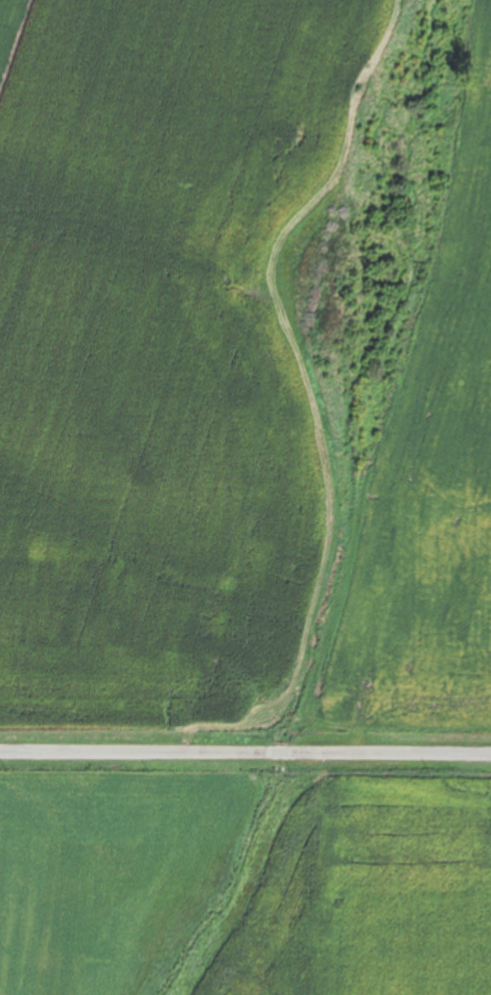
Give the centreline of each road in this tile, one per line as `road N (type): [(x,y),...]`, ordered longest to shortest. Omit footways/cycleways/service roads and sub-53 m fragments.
road 1 (residential): [(490,757),(281,758)]
road 2 (residential): [(201,758),(0,753)]

